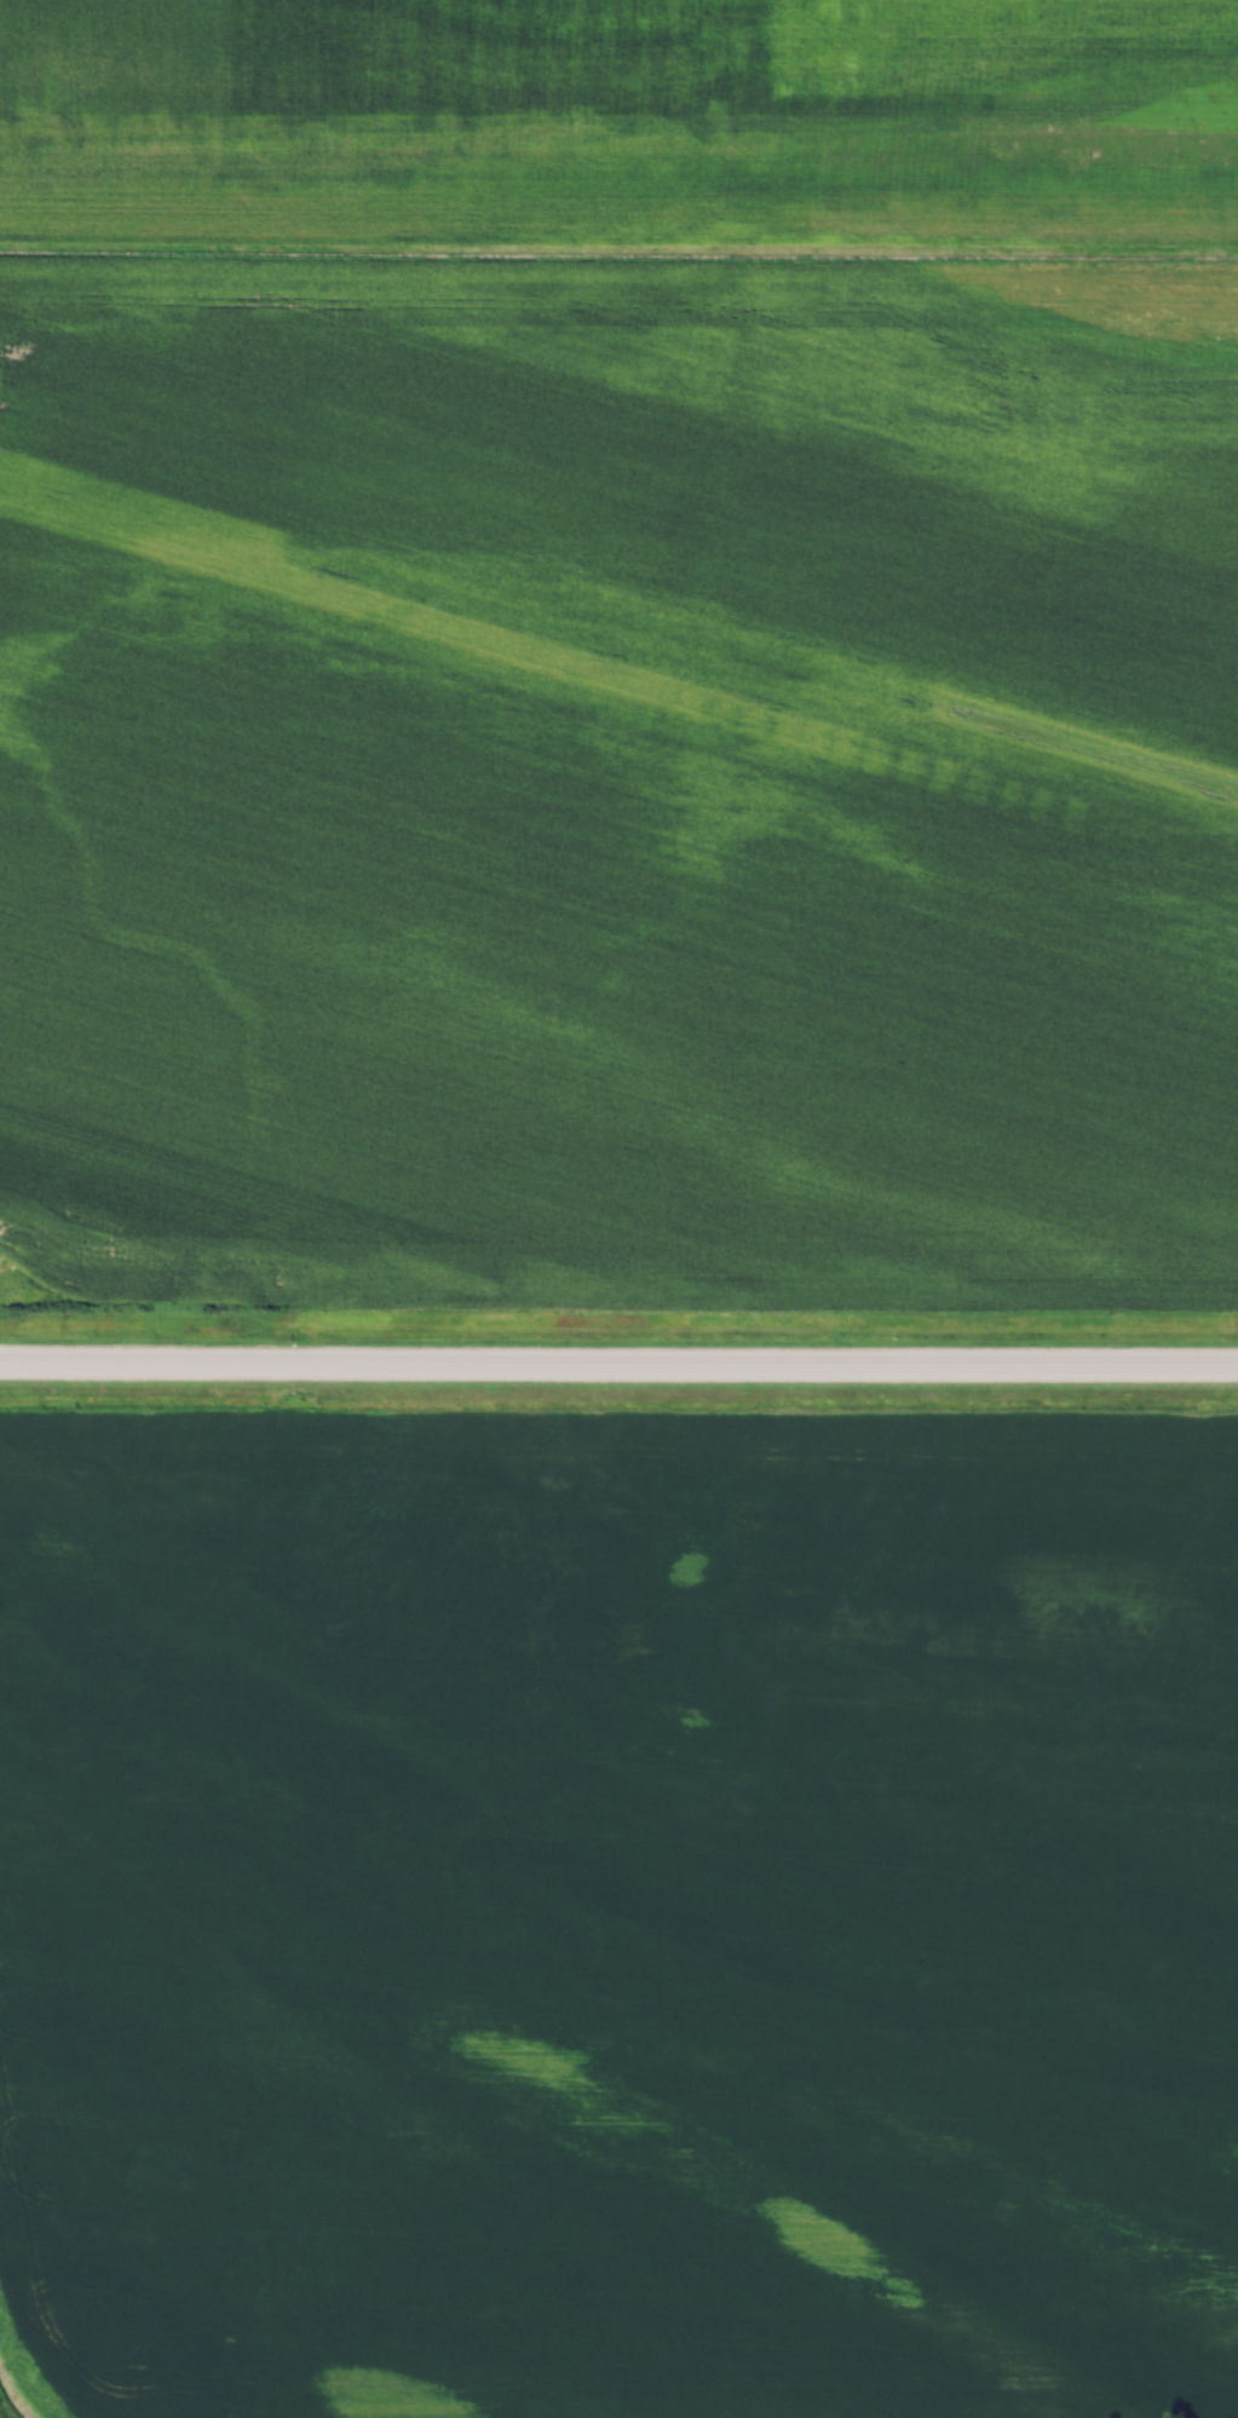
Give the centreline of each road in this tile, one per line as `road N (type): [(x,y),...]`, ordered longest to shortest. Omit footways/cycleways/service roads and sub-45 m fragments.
road 1 (secondary): [(0,1365),(1237,1365)]

